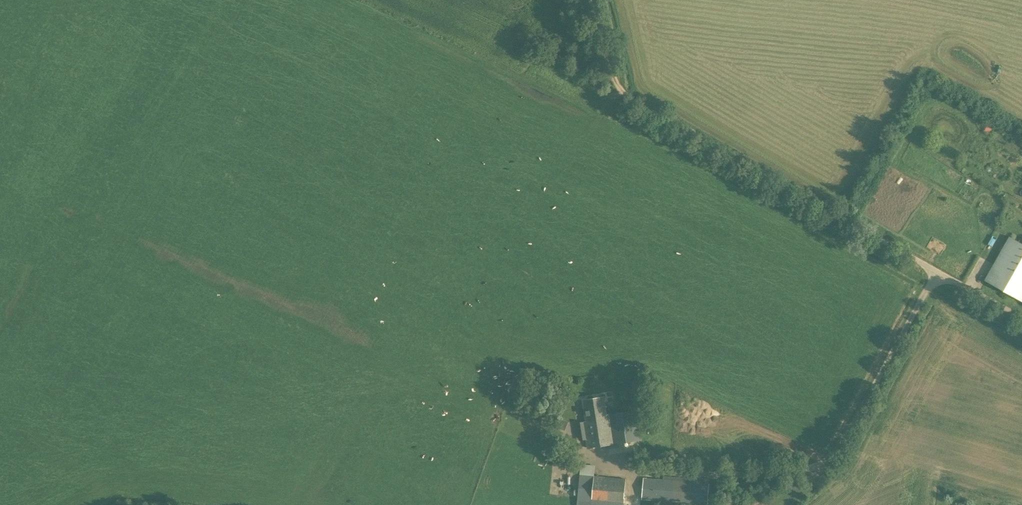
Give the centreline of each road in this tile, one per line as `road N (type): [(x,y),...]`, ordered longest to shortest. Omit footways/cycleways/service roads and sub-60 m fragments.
road 1 (track): [(590,0),(623,94),(878,239)]
road 2 (unclassified): [(1021,319),(878,239)]

